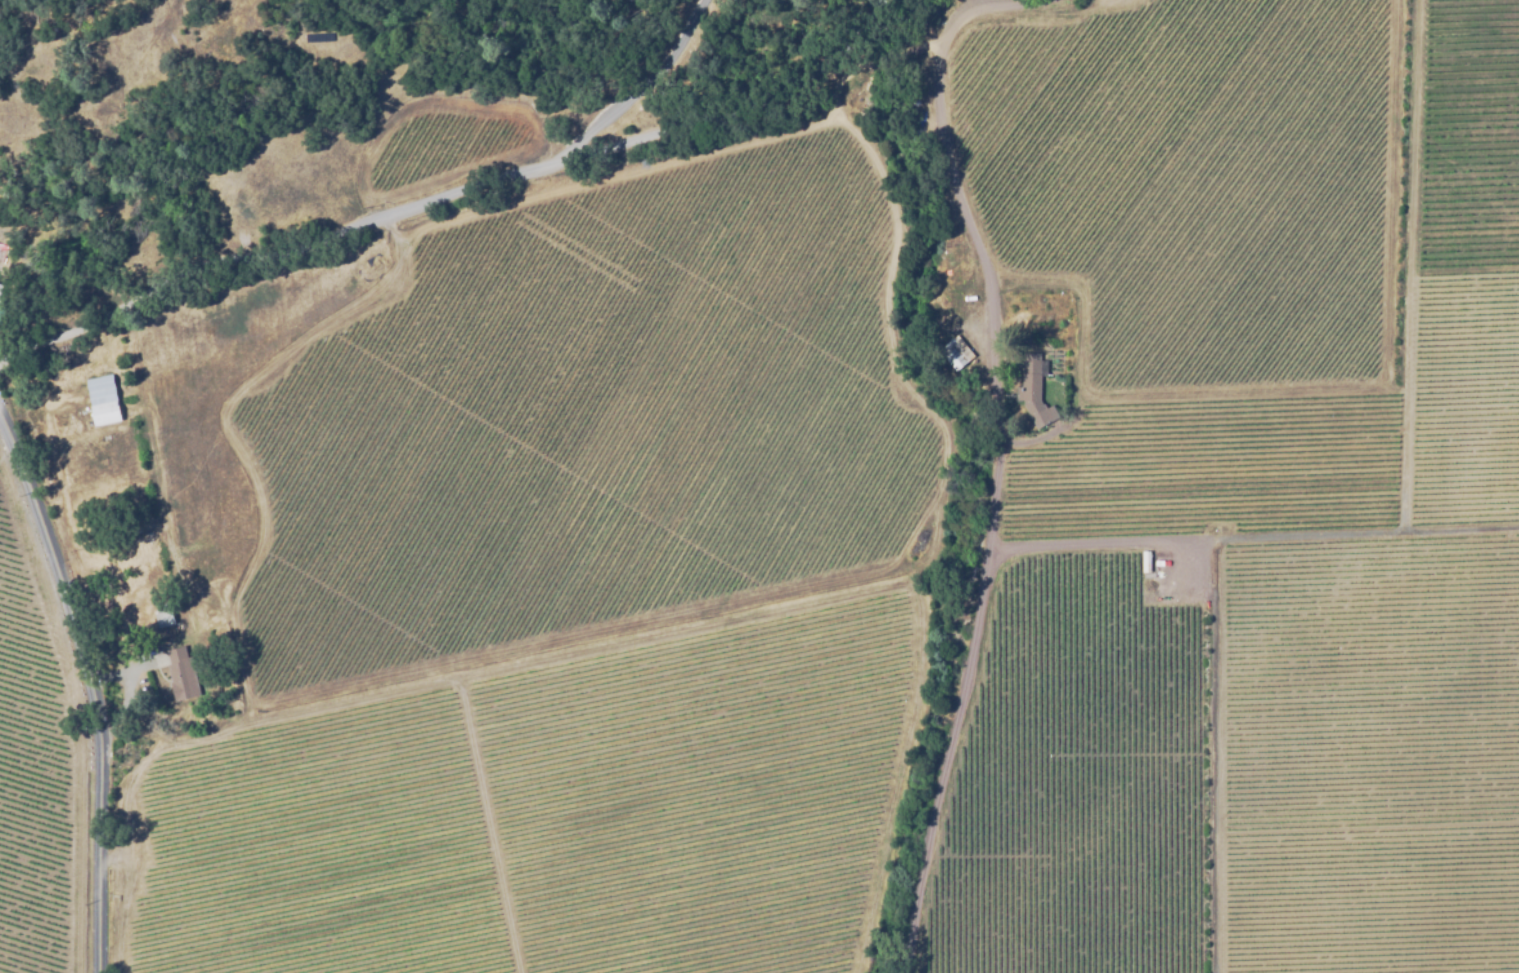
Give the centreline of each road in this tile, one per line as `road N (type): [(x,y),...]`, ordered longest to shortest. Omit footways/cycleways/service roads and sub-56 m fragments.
road 1 (residential): [(0,367),(192,271),(282,256),(322,234),(694,125),(763,97),(865,21),(880,0)]
road 2 (track): [(1518,525),(1229,536),(1217,548),(1219,972)]
road 3 (residential): [(98,972),(90,712),(0,445)]

